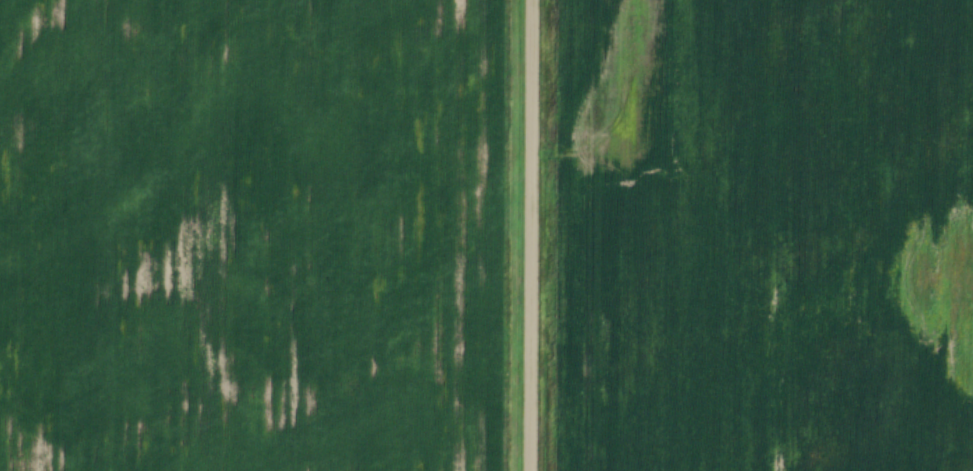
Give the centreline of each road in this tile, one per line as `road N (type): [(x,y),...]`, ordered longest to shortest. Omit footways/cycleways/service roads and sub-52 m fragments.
road 1 (residential): [(531,470),(532,0)]

